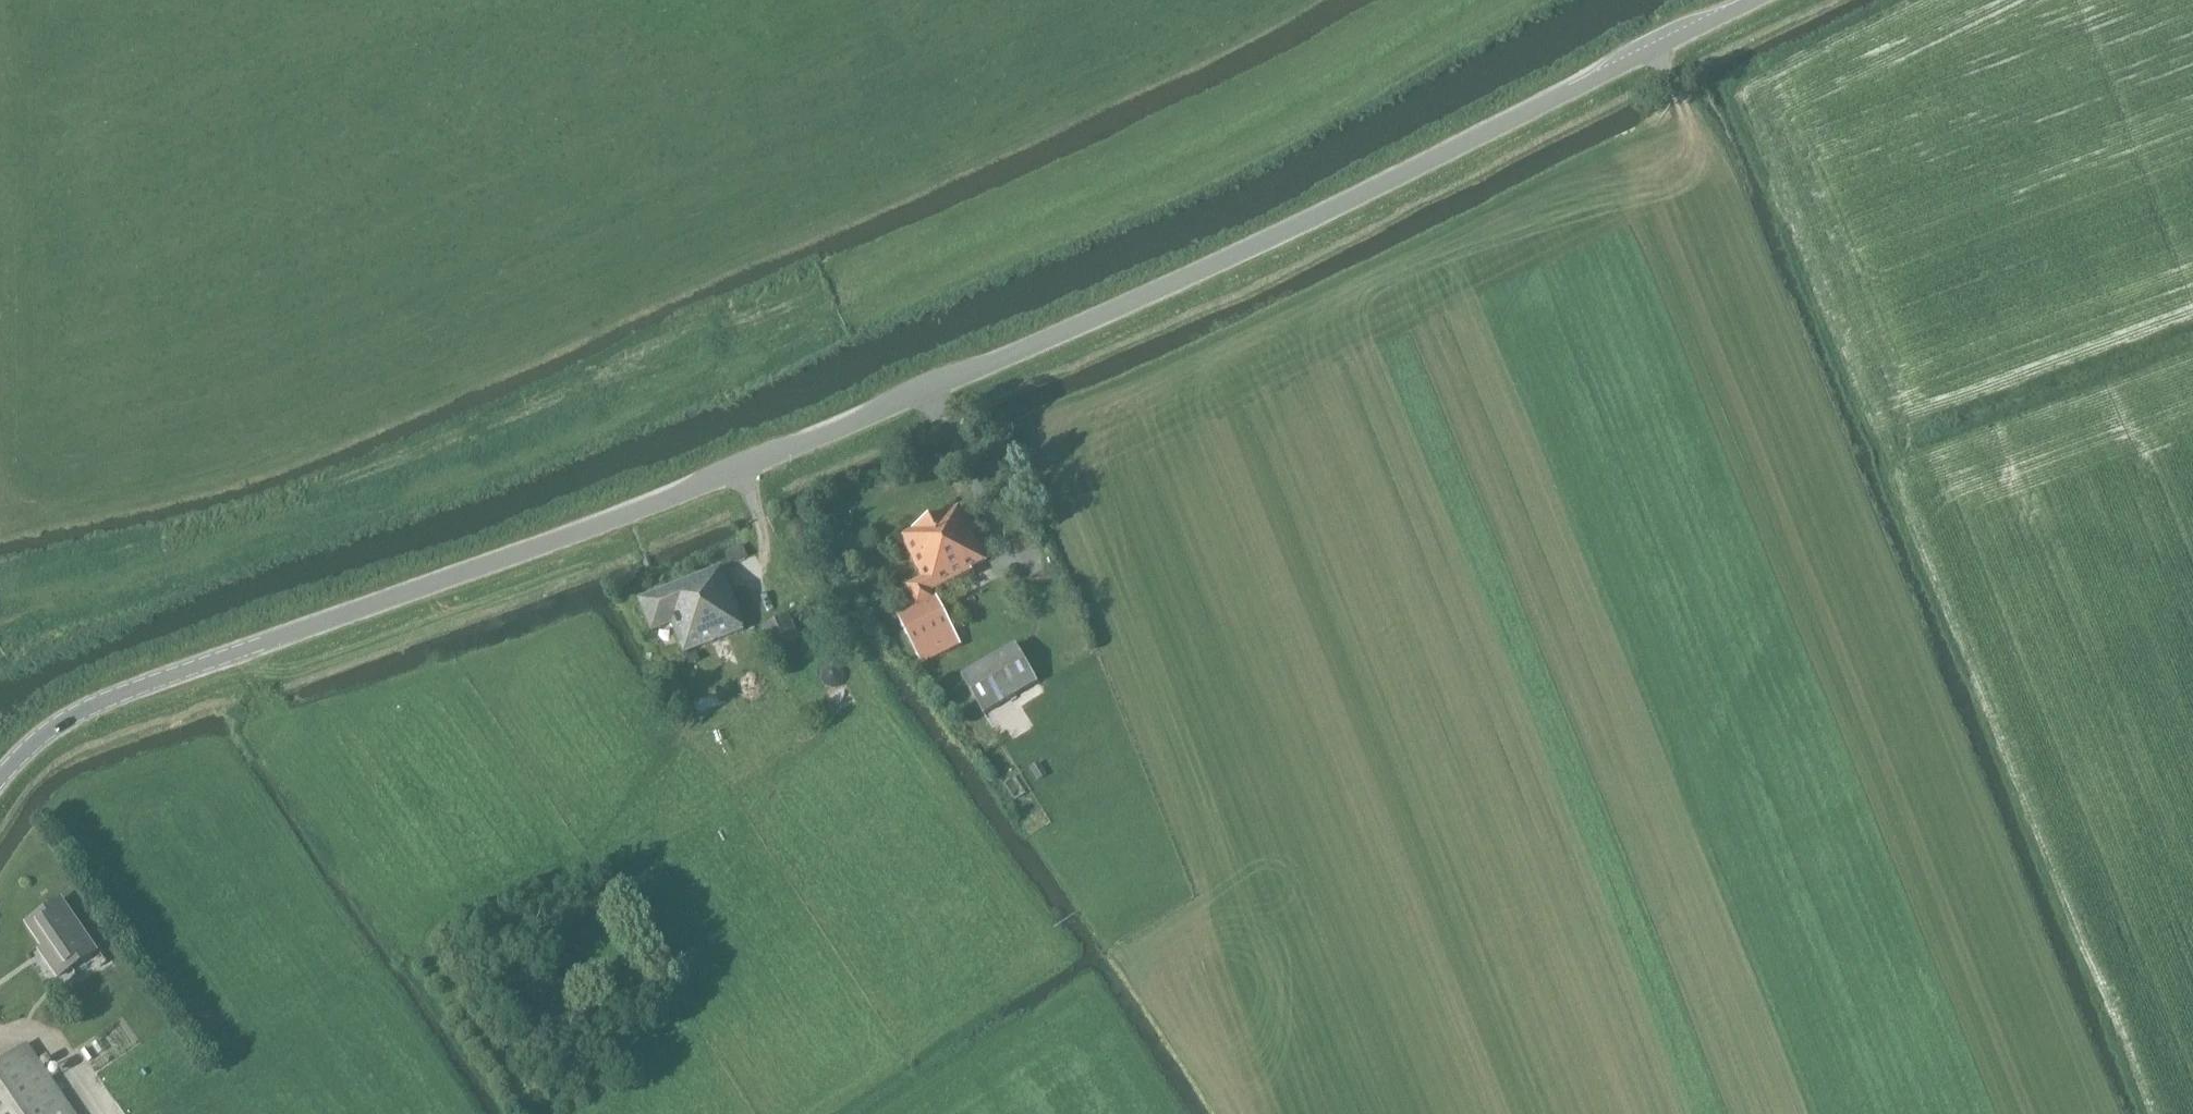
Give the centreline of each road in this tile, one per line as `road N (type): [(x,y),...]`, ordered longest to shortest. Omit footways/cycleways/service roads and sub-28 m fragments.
road 1 (unclassified): [(0,781),(37,743),(116,700),(765,461),(1208,270),(1747,0)]
road 2 (track): [(2063,882),(2157,1113)]
road 3 (track): [(1707,182),(1652,46)]

